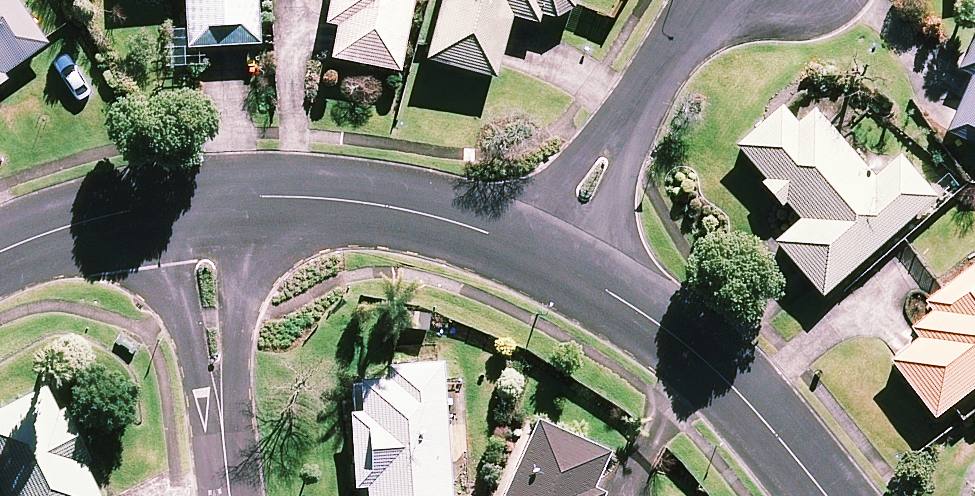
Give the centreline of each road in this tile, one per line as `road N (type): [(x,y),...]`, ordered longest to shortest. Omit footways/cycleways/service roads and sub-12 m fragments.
road 1 (residential): [(819,495),(689,344),(549,255)]
road 2 (residential): [(549,255),(348,199),(201,200)]
road 3 (residential): [(701,0),(549,255)]
road 4 (residential): [(233,495),(201,200)]
road 5 (residential): [(201,200),(87,222),(0,253)]

